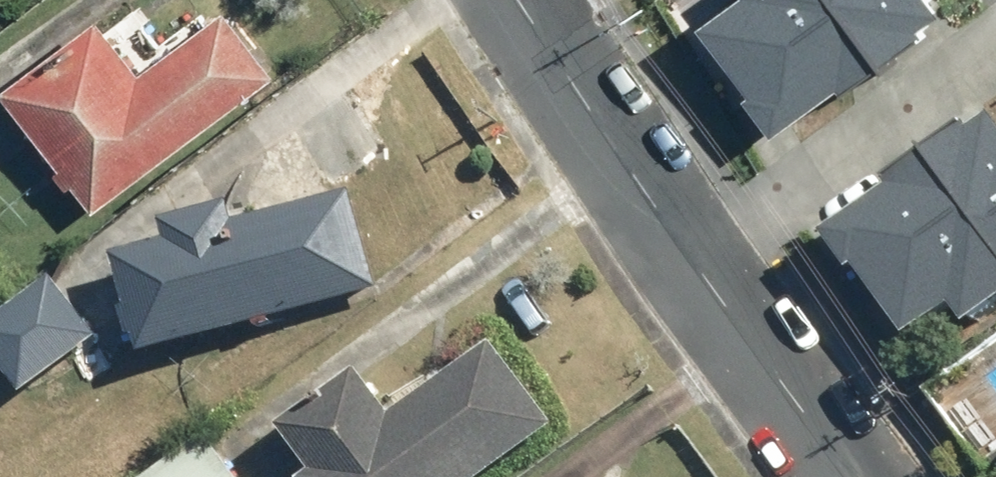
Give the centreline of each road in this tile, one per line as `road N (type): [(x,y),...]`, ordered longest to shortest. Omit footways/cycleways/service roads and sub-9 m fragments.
road 1 (residential): [(522,0),(856,476)]

